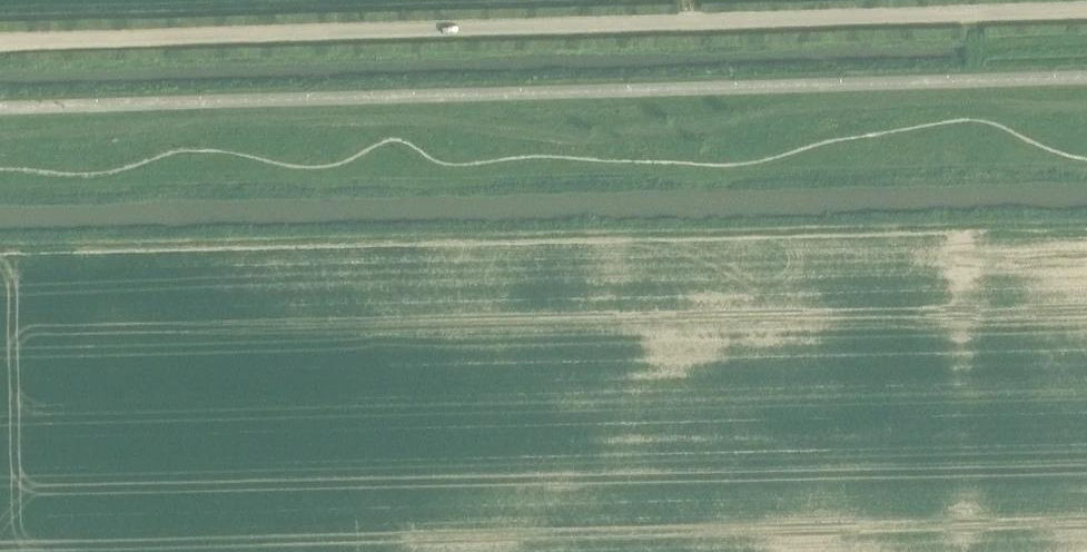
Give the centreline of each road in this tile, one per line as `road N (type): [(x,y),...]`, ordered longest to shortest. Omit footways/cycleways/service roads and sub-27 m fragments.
road 1 (unclassified): [(0,40),(1086,9)]

